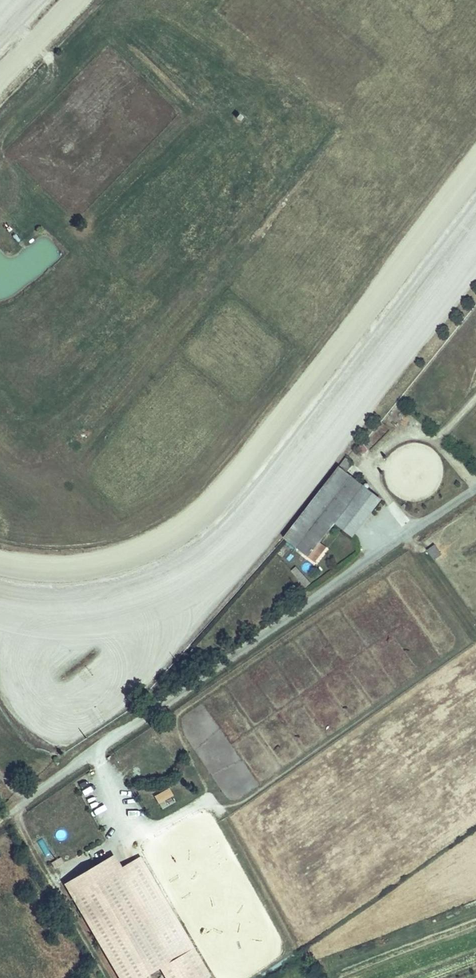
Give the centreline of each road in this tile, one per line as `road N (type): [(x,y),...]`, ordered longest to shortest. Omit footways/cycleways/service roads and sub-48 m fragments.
road 1 (unclassified): [(475,486),(17,803)]

